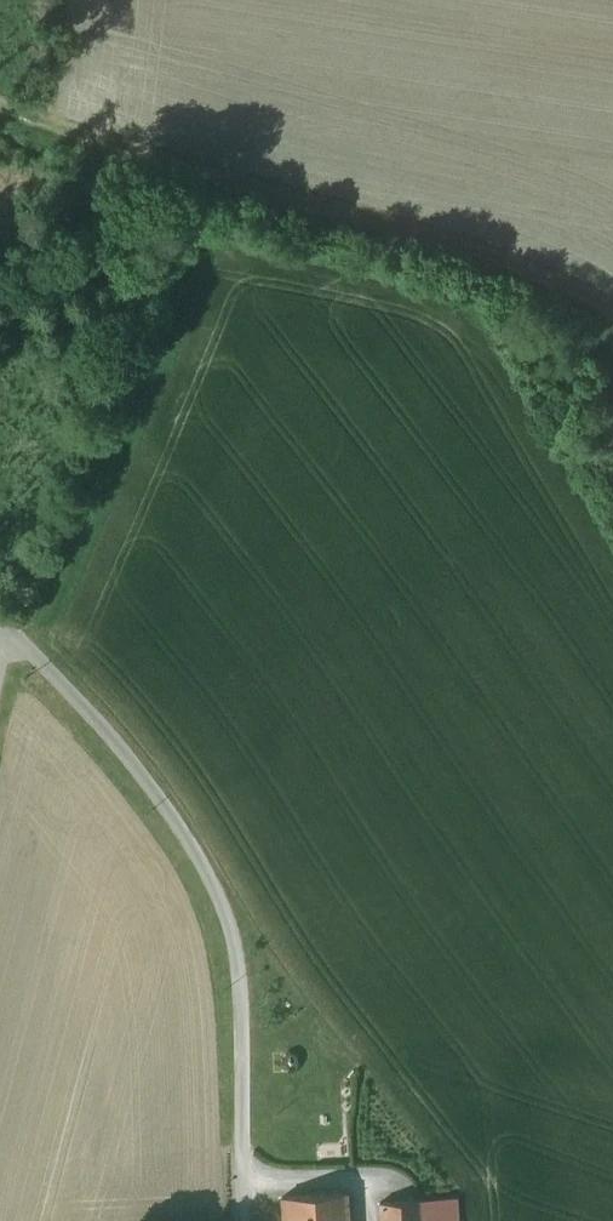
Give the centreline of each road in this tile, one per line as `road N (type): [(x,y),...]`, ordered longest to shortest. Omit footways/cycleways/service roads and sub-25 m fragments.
road 1 (unclassified): [(0,623),(210,846),(246,993),(258,1172)]

